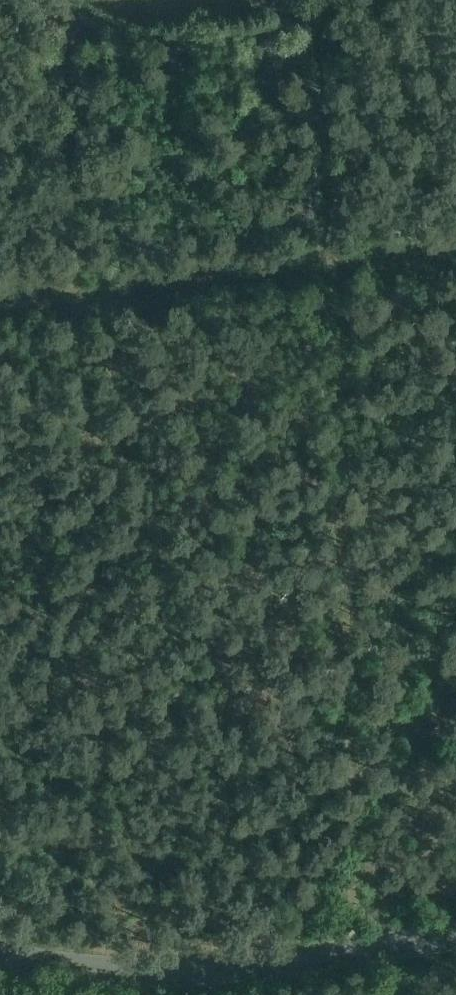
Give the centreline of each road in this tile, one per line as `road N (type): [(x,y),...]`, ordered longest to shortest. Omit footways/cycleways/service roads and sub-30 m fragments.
road 1 (track): [(336,286),(360,951)]
road 2 (unclassified): [(455,935),(127,975),(0,955)]
road 3 (track): [(336,286),(314,0)]
road 4 (track): [(455,275),(336,286)]

